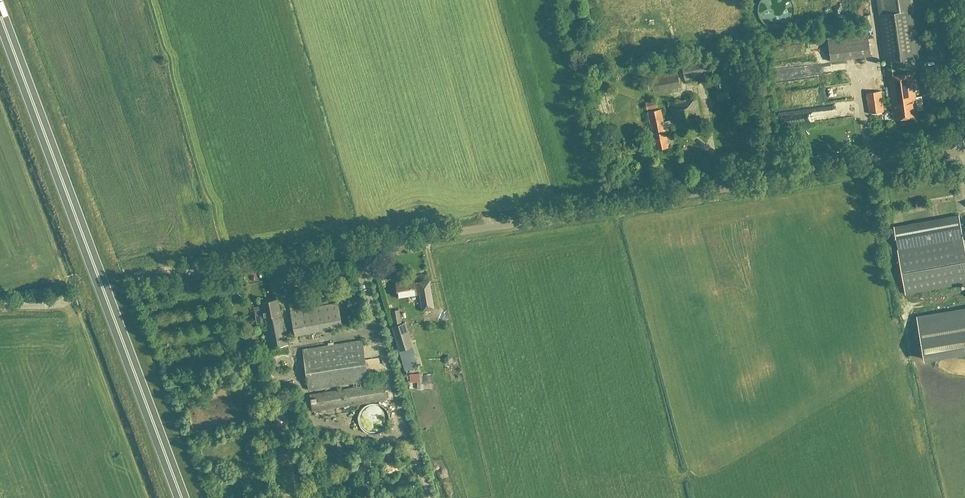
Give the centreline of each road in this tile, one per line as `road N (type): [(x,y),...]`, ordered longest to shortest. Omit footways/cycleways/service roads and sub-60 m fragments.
road 1 (unclassified): [(130,279),(231,271),(964,153)]
road 2 (trunk): [(179,497),(0,20)]

